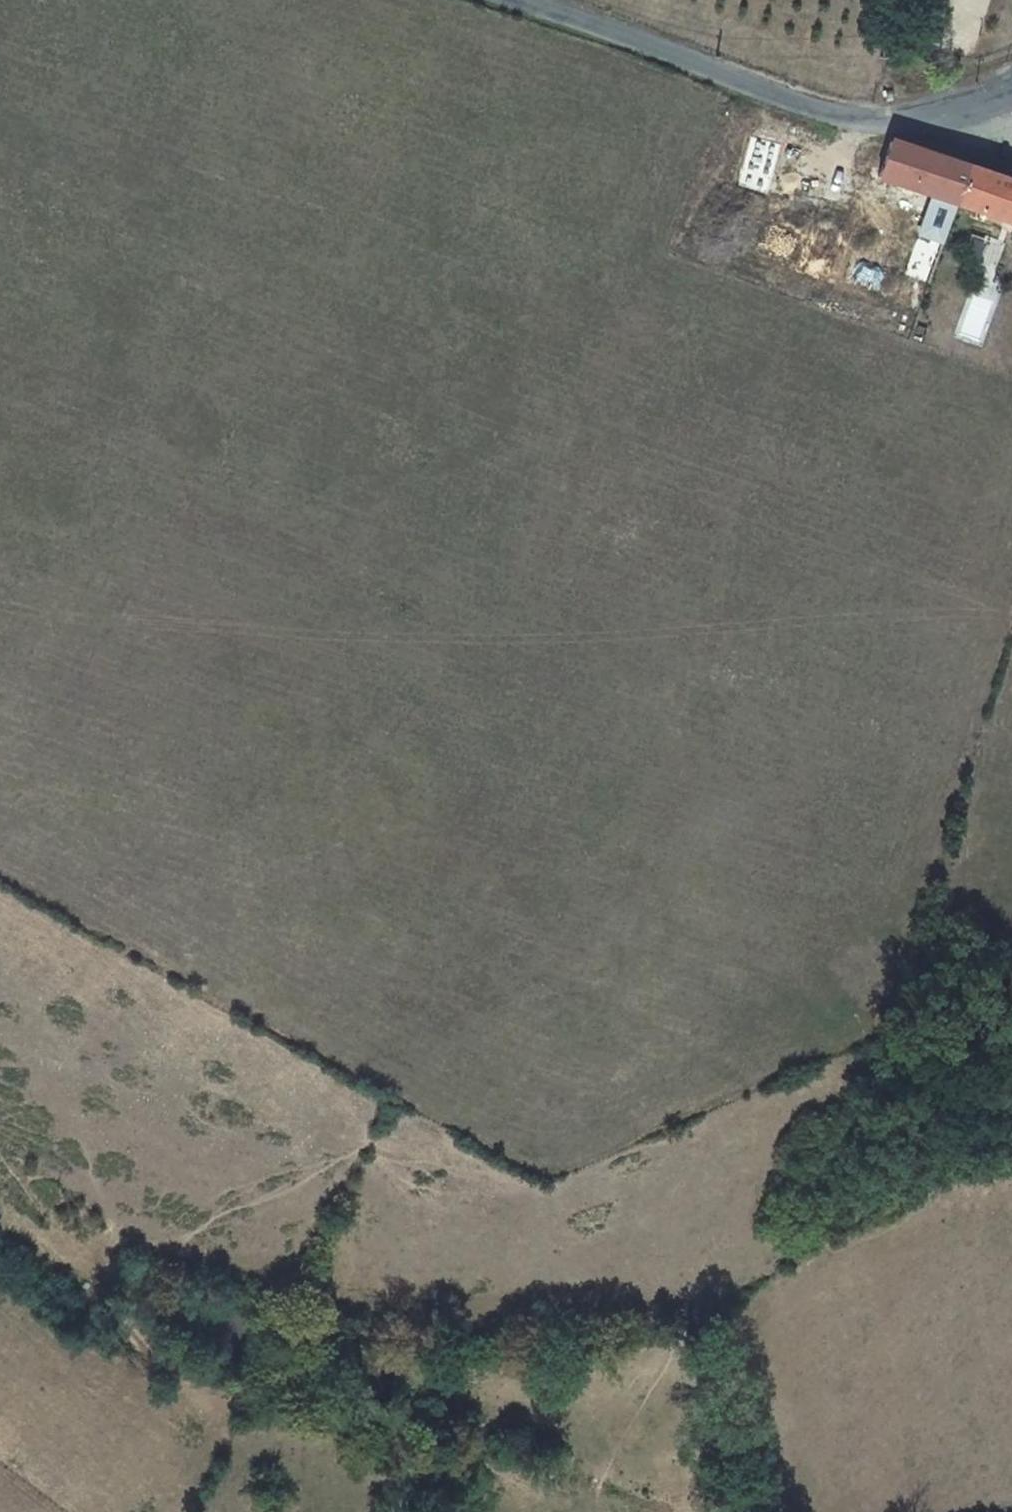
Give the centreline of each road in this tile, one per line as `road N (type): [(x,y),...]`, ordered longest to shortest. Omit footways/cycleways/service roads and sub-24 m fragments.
road 1 (unclassified): [(514,0),(842,117),(924,117),(1011,89)]

